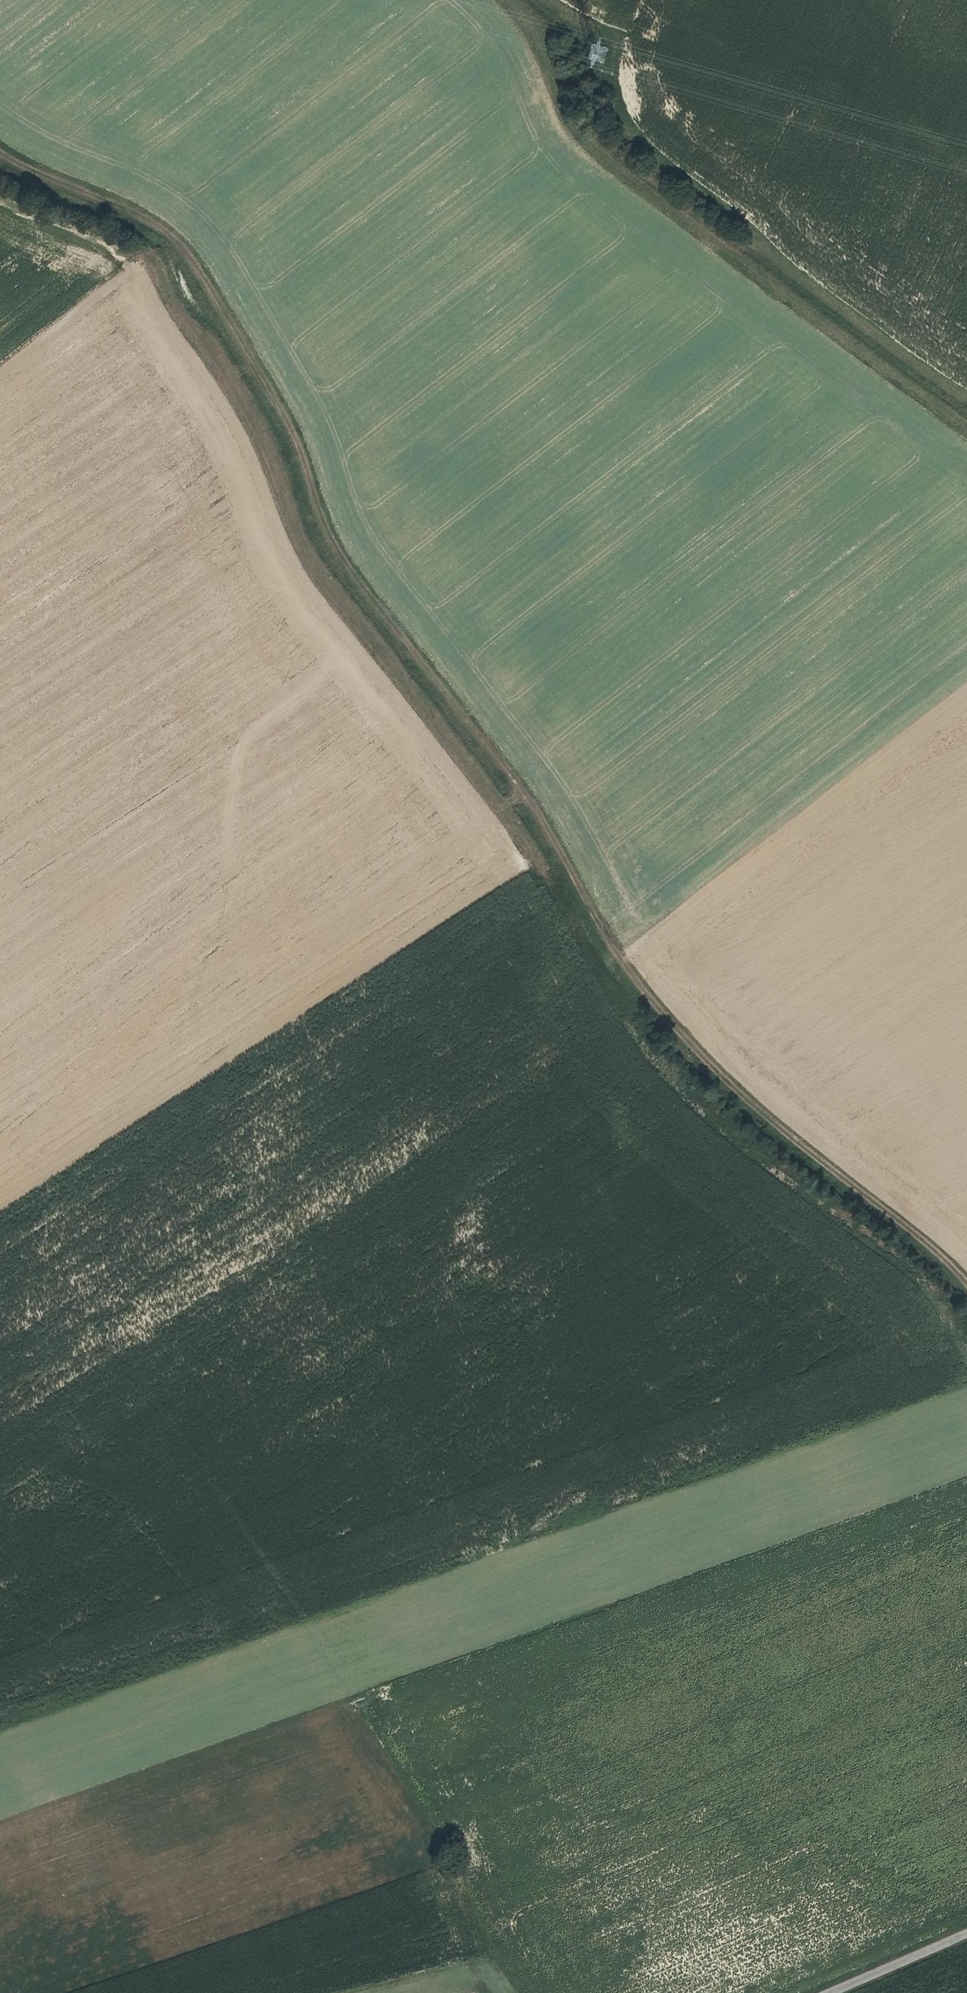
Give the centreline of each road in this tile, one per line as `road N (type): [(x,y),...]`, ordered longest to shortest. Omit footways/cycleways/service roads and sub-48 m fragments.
road 1 (track): [(0,153),(145,220),(187,254),(288,421),(335,546),(511,779),(636,982),(731,1086),(966,1286)]
road 2 (unclassified): [(826,1992),(966,1932)]

